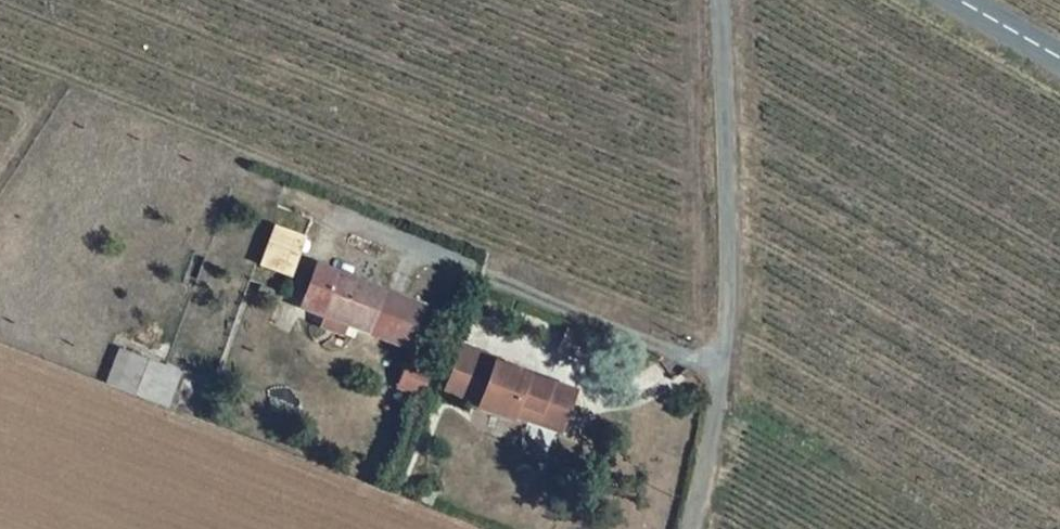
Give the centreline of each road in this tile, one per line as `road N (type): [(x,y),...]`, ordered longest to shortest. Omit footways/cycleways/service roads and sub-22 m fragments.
road 1 (unclassified): [(693,528),(725,364),(730,264),(723,0)]

